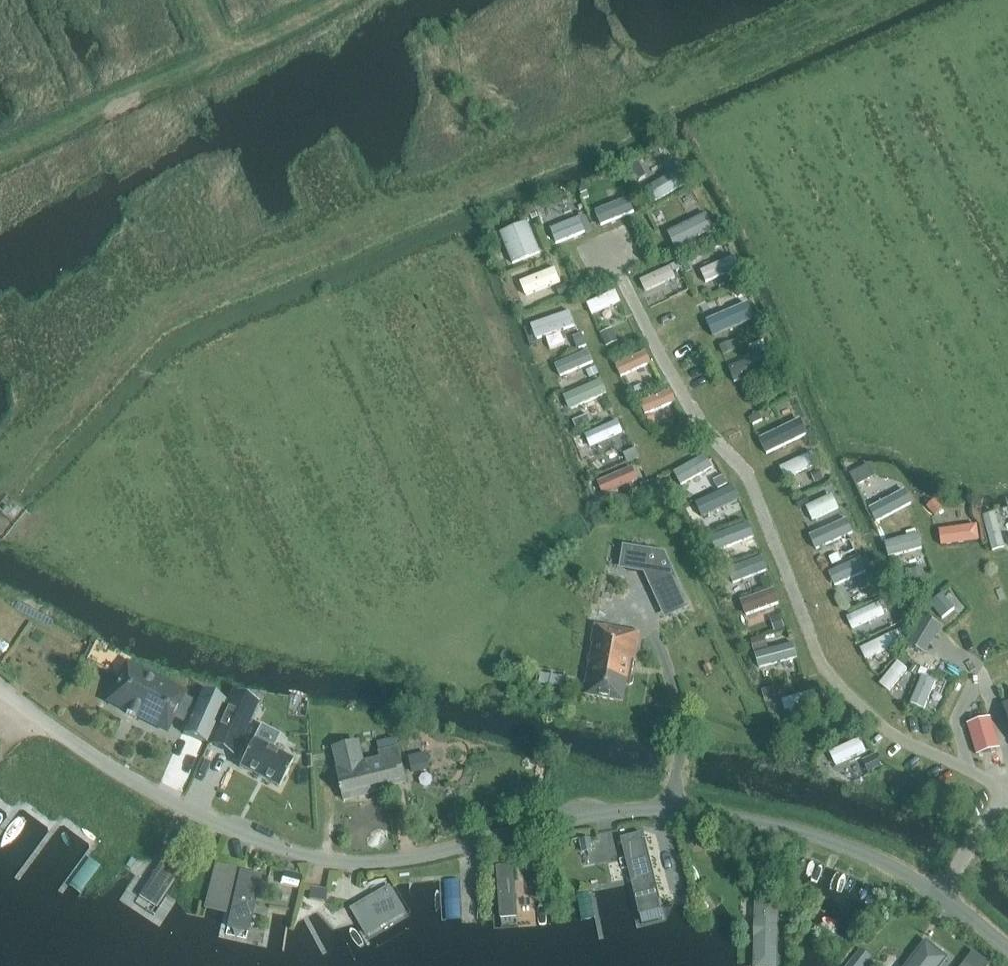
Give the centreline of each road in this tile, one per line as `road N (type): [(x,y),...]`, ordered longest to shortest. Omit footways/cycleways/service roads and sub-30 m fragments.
road 1 (residential): [(0,688),(127,776),(207,819),(296,852),(353,865),(408,860),(538,827),(673,808),(815,835),(887,863),(1007,948)]
road 2 (track): [(338,0),(0,151)]

